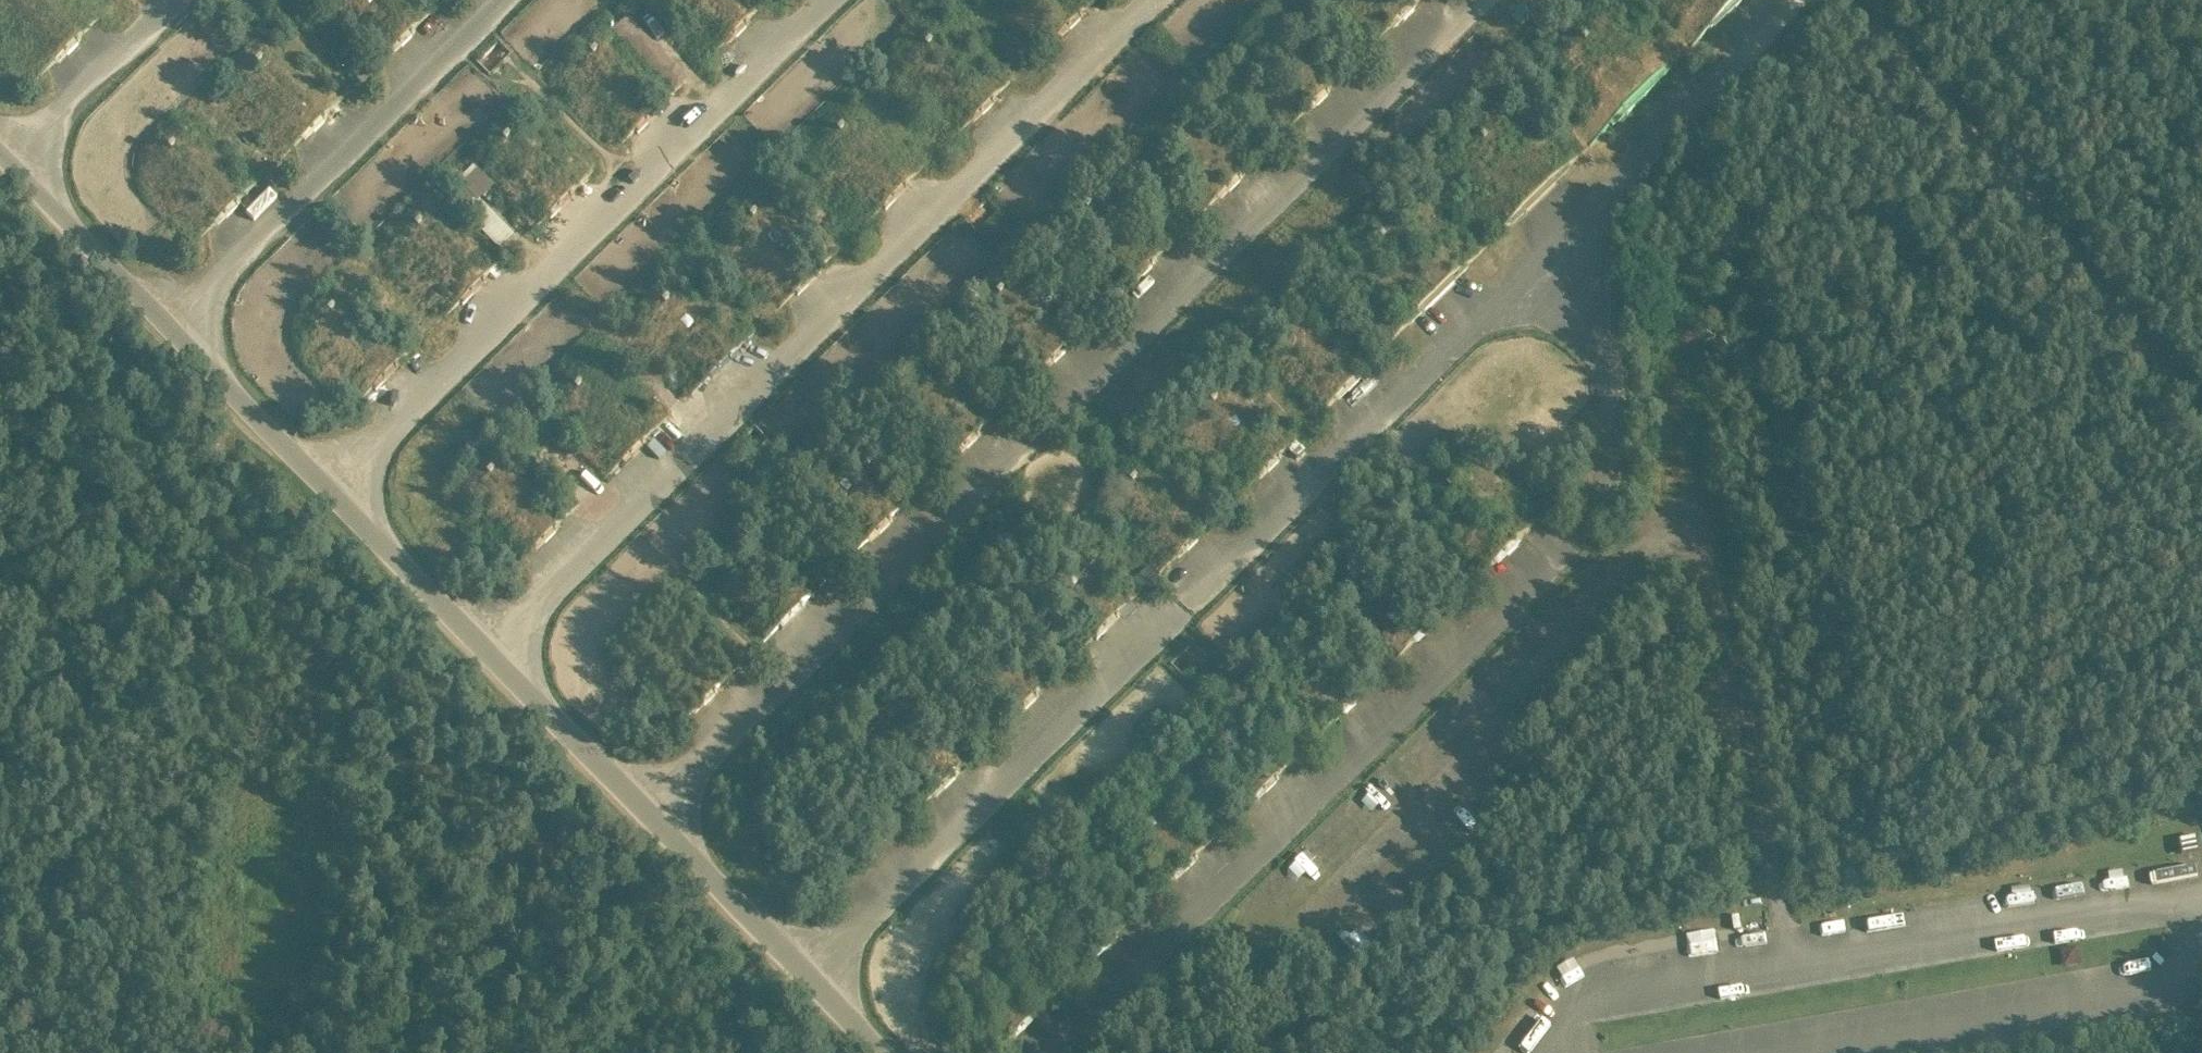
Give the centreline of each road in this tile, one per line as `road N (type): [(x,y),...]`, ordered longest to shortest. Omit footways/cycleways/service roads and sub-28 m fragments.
road 1 (unclassified): [(641,810),(1476,0)]
road 2 (unclassified): [(805,973),(1564,241)]
road 3 (unclassified): [(1564,241),(1621,383),(1622,439),(1559,551),(1059,1052)]
road 4 (unclassified): [(489,652),(1150,0)]
road 5 (unclassified): [(319,483),(814,0)]
road 6 (track): [(1838,0),(2085,287),(2201,439)]
road 7 (unclassified): [(504,0),(173,325)]
road 8 (unclassified): [(1564,241),(1807,0)]
road 9 (unclassified): [(489,652),(319,483)]
road 10 (unclassified): [(7,163),(174,0)]
road 11 (unclassified): [(173,325),(7,163)]
road 12 (unclassified): [(805,973),(641,810)]
road 13 (unclassified): [(641,810),(489,652)]
road 14 (unclassified): [(319,483),(173,325)]

